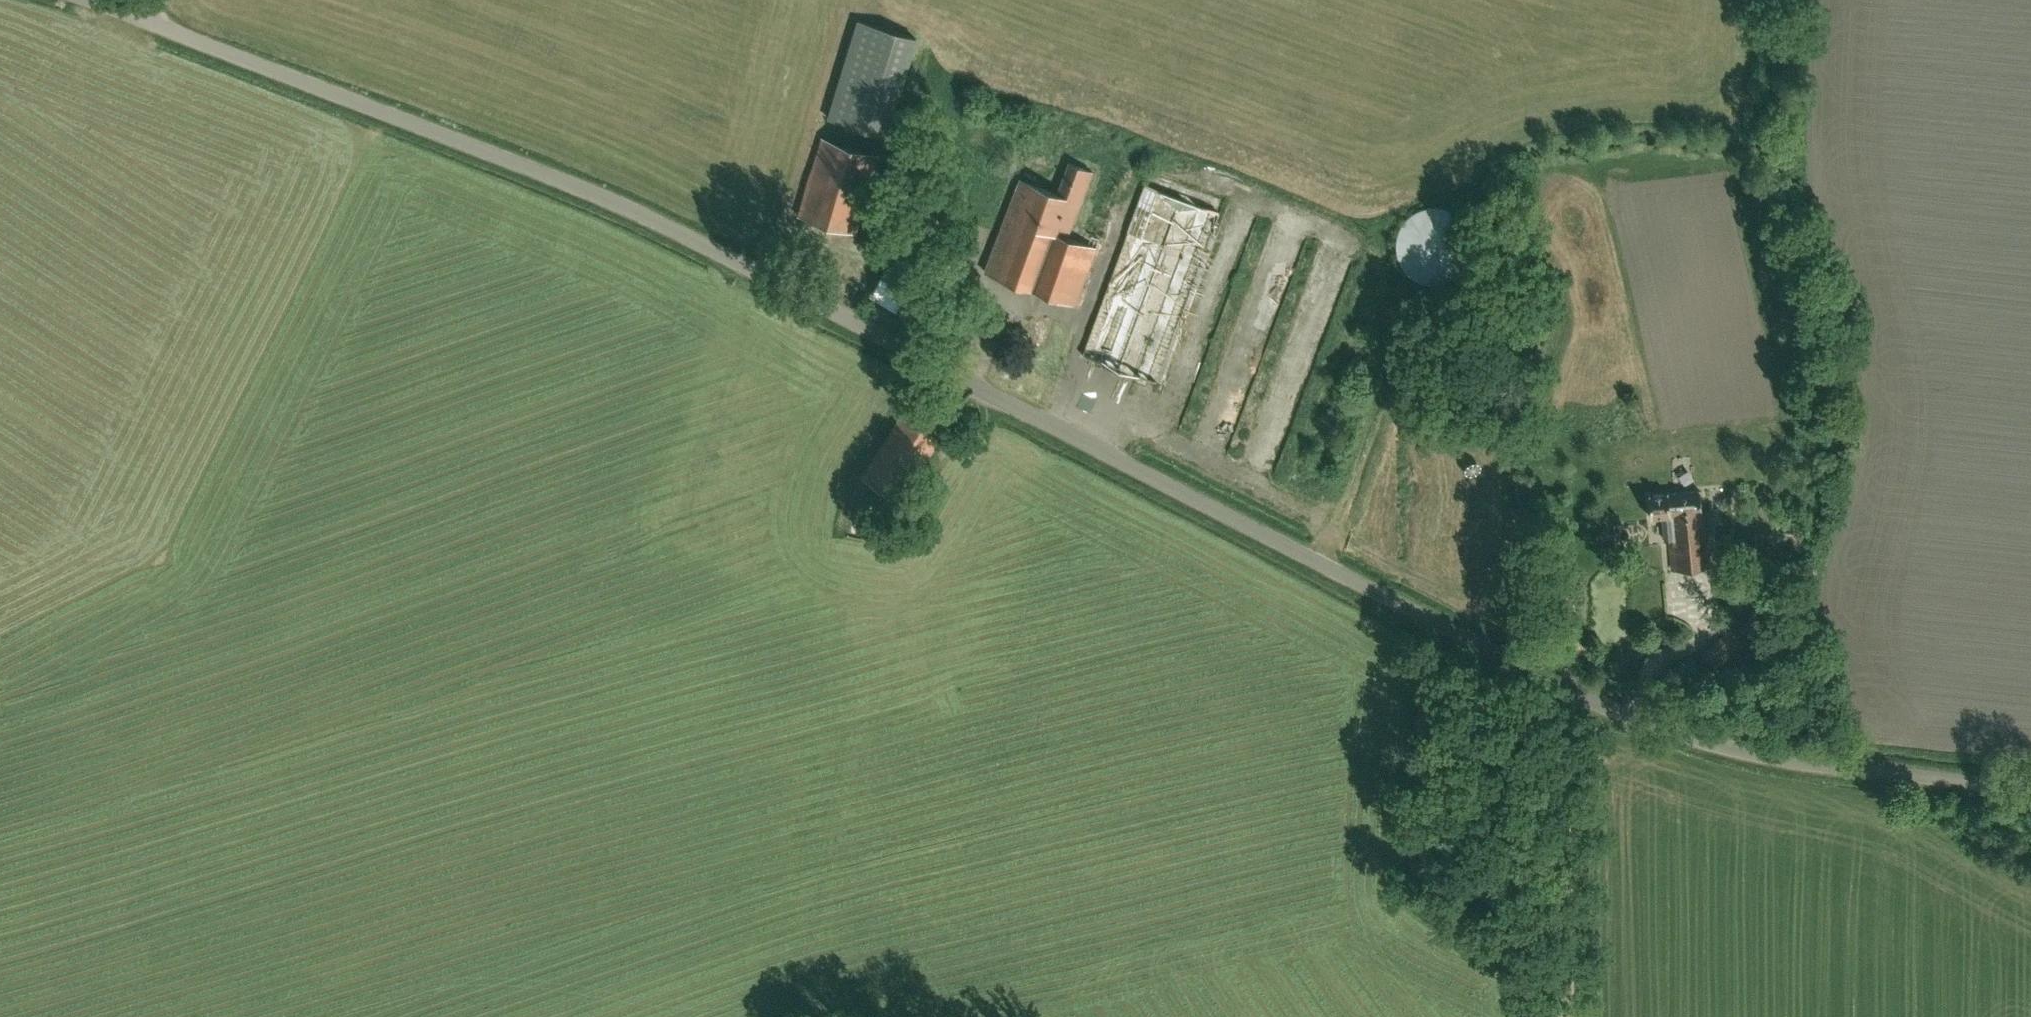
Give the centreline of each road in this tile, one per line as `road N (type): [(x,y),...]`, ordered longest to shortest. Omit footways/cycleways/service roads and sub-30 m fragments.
road 1 (unclassified): [(2030,788),(1752,755),(1613,710),(1234,517),(784,269),(655,210),(144,15)]
road 2 (track): [(1564,689),(1571,1016)]
road 3 (track): [(893,160),(837,297)]

